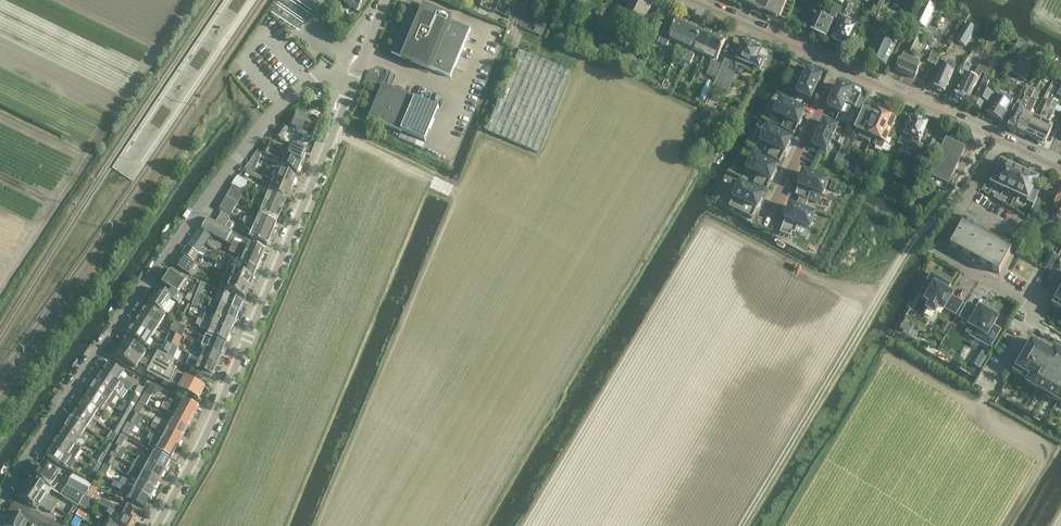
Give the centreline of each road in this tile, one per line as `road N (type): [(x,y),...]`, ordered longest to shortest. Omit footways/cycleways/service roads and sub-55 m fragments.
road 1 (residential): [(0,500),(149,278),(270,116),(319,73),(351,87)]
road 2 (residential): [(156,525),(215,415),(351,87)]
road 3 (track): [(0,289),(196,0)]
road 4 (unclassified): [(1039,308),(939,248),(1001,141)]
road 5 (tertiary): [(1001,141),(839,67)]
road 6 (residential): [(839,67),(772,217)]
road 7 (tertiary): [(839,67),(691,0)]

